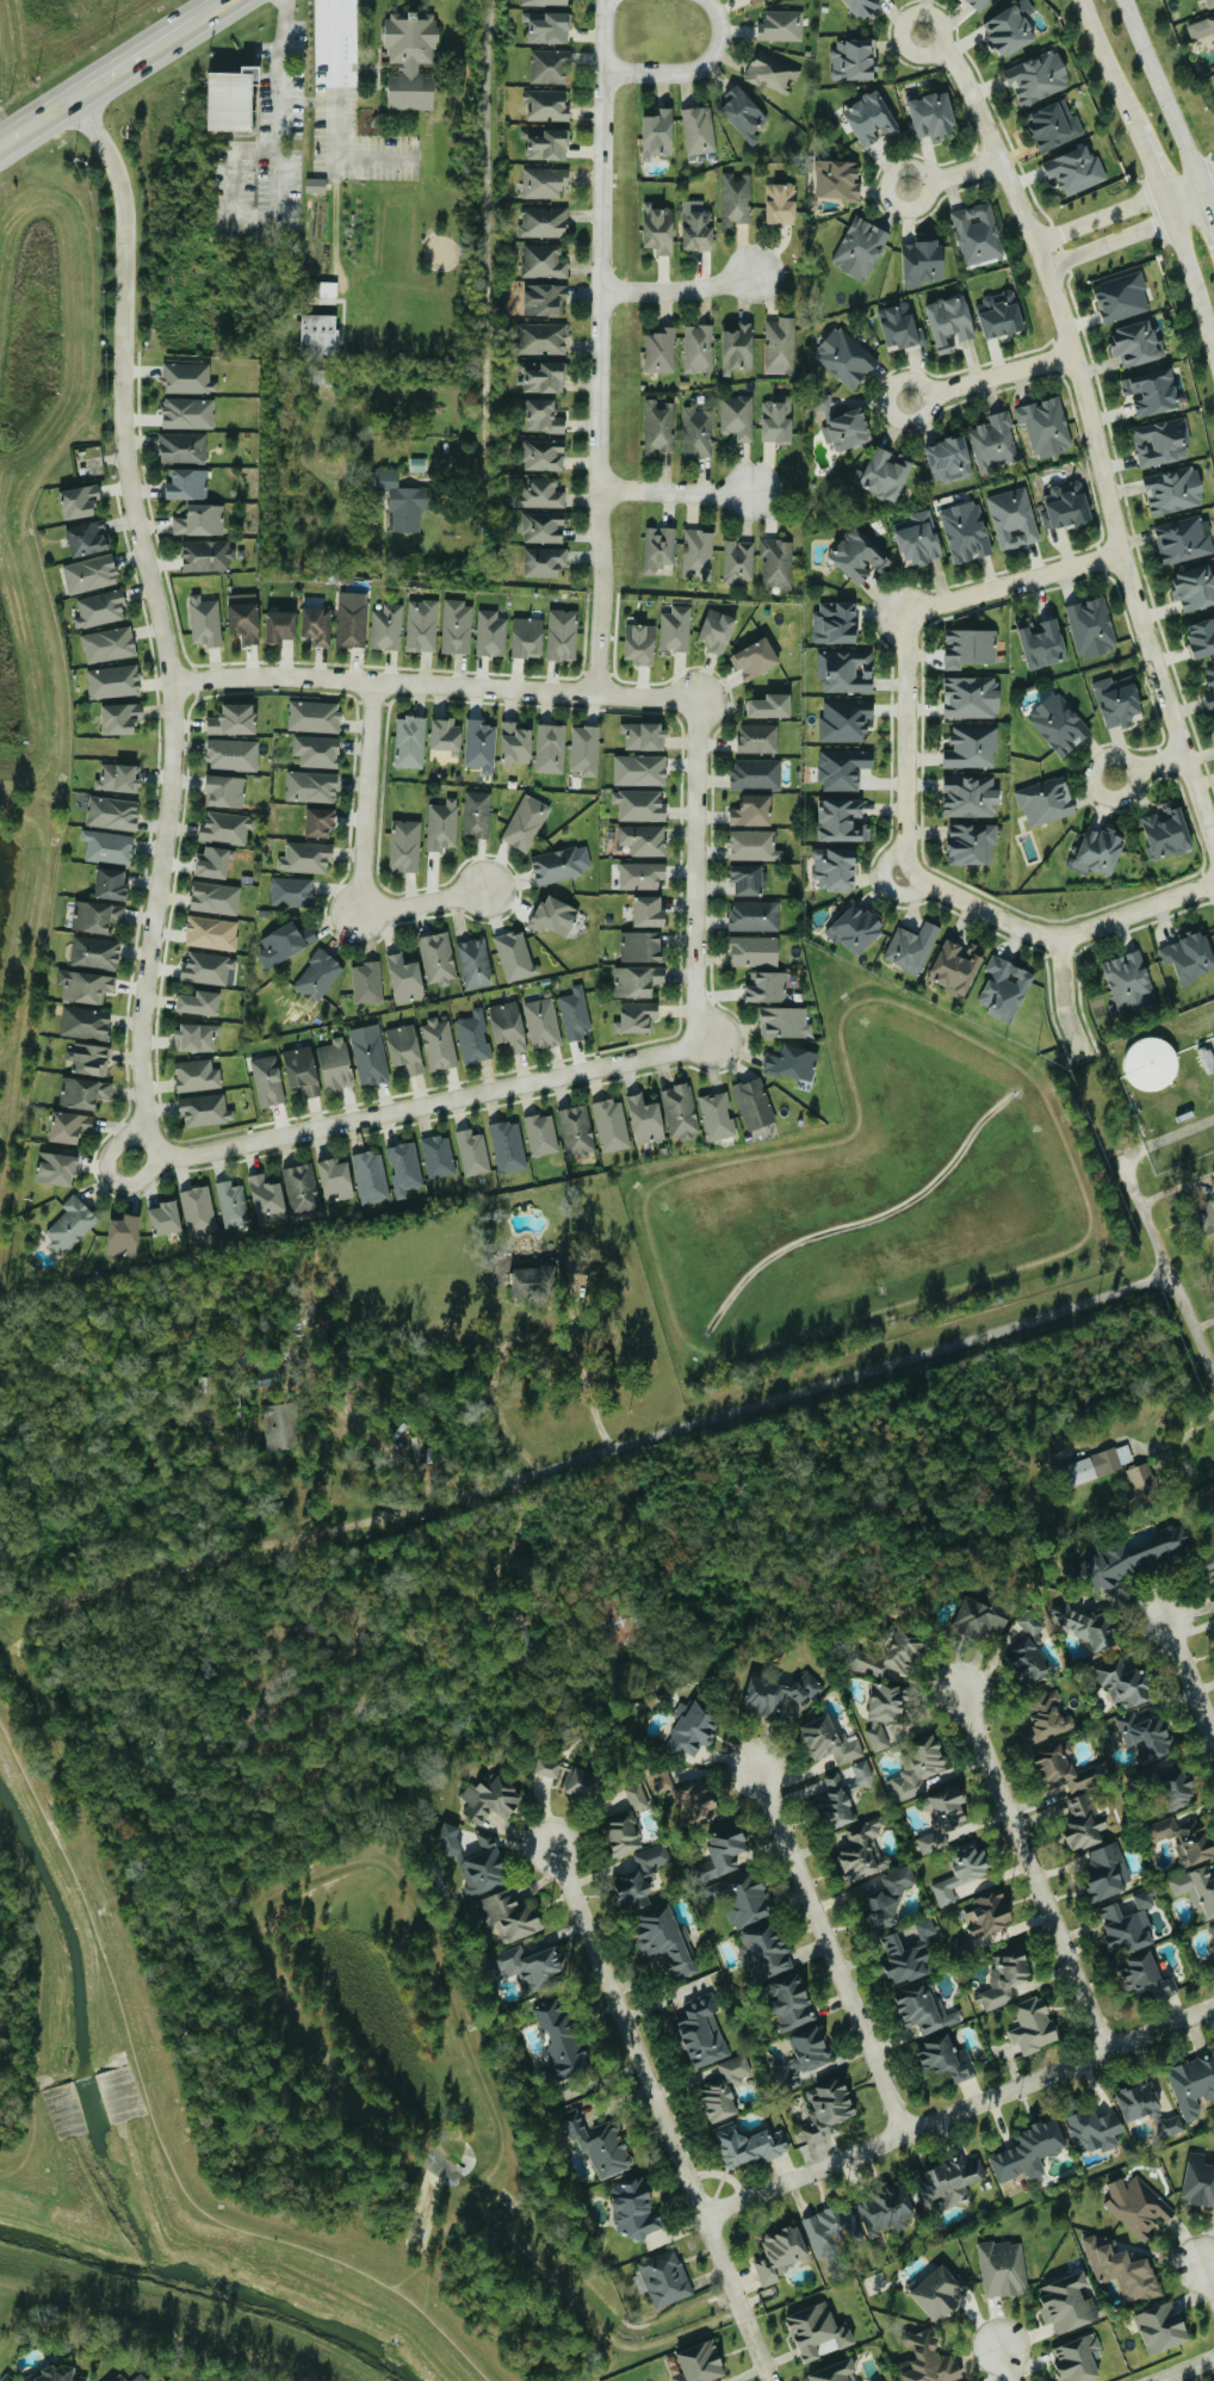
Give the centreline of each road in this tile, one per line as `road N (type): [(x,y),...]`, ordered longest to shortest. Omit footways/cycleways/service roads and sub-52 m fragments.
road 1 (residential): [(76,101),(114,168),(123,209),(124,459),(172,686),(167,809),(138,1060),(144,1125),(165,1154)]
road 2 (residential): [(922,32),(964,75),(1046,267),(1145,631),(1213,841)]
road 3 (residential): [(1169,1278),(432,1503),(354,1497)]
road 4 (residential): [(594,695),(604,0)]
road 5 (residential): [(106,1176),(123,1186),(165,1154),(185,1156),(674,1052),(699,1034)]
road 6 (residential): [(552,1844),(769,2380)]
road 7 (residential): [(702,2216),(1213,2006)]
road 8 (residential): [(695,701),(290,676),(172,686)]
road 9 (residential): [(905,2133),(756,1767)]
road 10 (residential): [(1105,2051),(960,1690)]
road 11 (residential): [(699,1034),(695,701)]
road 12 (residential): [(1213,882),(1059,935),(1018,926),(911,867)]
road 13 (residential): [(911,867),(906,616)]
road 14 (residential): [(372,682),(358,916)]
road 15 (residential): [(1122,552),(906,616)]
road 16 (secondary): [(1203,203),(1123,0)]
road 17 (residential): [(1213,174),(1035,240)]
road 18 (residential): [(1046,267),(1213,199)]
road 19 (residential): [(1185,754),(1144,767),(1101,761),(1098,788),(1120,797),(1144,767)]
road 20 (secondary): [(1160,196),(1213,360)]
road 21 (residential): [(705,0),(718,35),(699,66),(603,73)]
road 22 (residential): [(1072,354),(909,400)]
road 23 (residential): [(597,489),(752,493)]
road 24 (residential): [(600,293),(702,291),(752,276)]
road 25 (secondary): [(1082,0),(1134,130)]
road 26 (residential): [(1213,1738),(1163,1612)]
road 27 (secondary): [(76,101),(185,32)]
road 28 (residential): [(358,916),(484,891)]
road 29 (residential): [(1059,935),(1067,1016),(1083,1056)]

